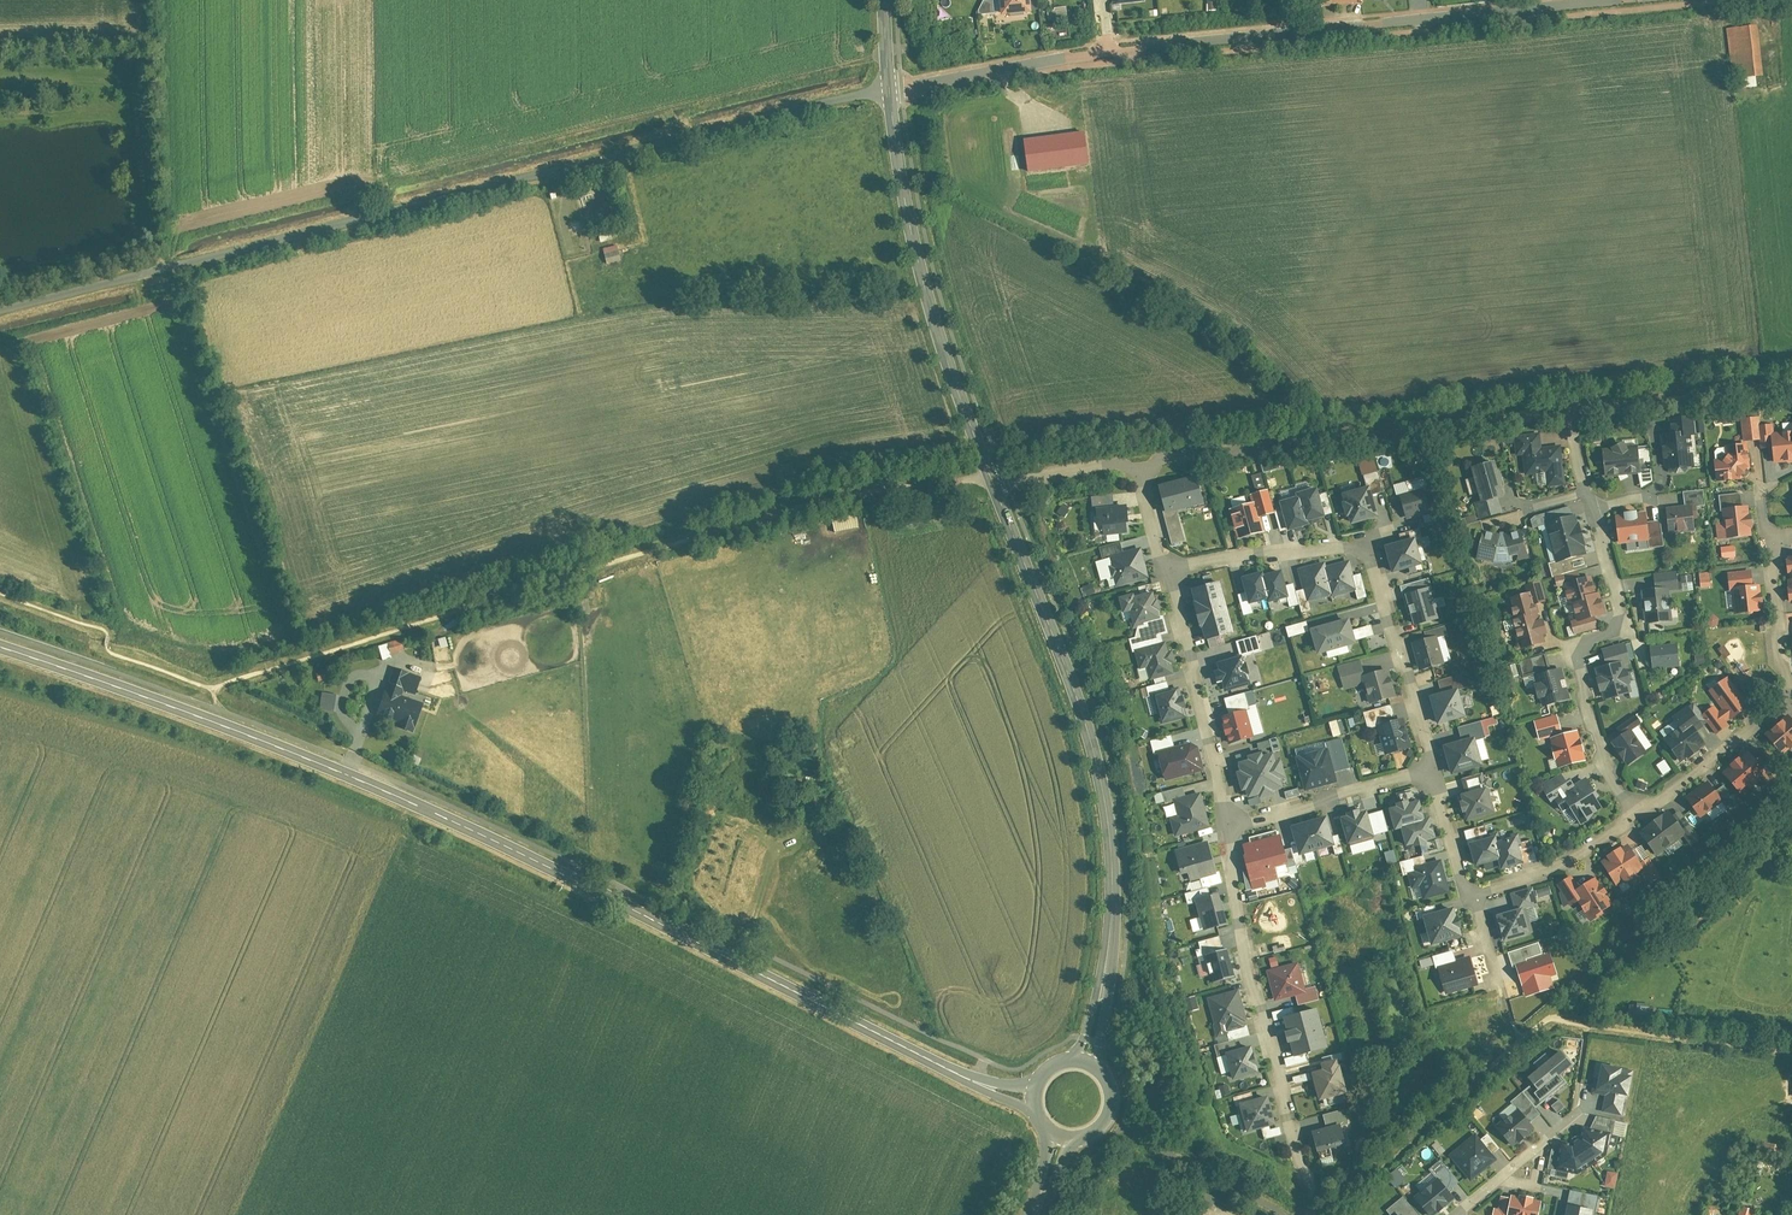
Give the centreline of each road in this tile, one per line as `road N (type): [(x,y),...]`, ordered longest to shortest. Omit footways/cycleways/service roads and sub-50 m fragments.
road 1 (secondary): [(0,647),(400,797),(928,1061)]
road 2 (track): [(993,481),(831,501),(214,689),(108,650)]
road 3 (residential): [(889,90),(0,313)]
road 4 (residential): [(1115,53),(1665,0)]
road 5 (tertiary): [(1113,898),(1092,749),(993,481)]
road 6 (residential): [(1166,571),(1365,548),(1434,773)]
road 7 (residential): [(1545,415),(1136,465)]
road 8 (tertiary): [(993,481),(919,274),(889,90)]
road 9 (residential): [(1229,831),(1246,940),(1314,1214)]
road 10 (residential): [(1771,542),(1783,621),(1777,662),(1788,673),(1787,700),(1641,814)]
road 11 (residential): [(1641,814),(1605,767),(1580,665),(1592,642),(1613,634),(1625,617),(1594,507)]
road 12 (residential): [(1166,571),(1229,831)]
road 13 (residential): [(889,90),(1115,53)]
road 14 (residential): [(1791,389),(1577,412)]
road 15 (residential): [(1229,831),(1434,773)]
road 16 (residential): [(1641,814),(1548,872),(1470,901)]
road 17 (tertiary): [(1103,1072),(1113,898)]
road 18 (tertiary): [(1113,898),(1099,982),(1072,1061)]
road 19 (residential): [(1136,465),(993,481)]
road 20 (residential): [(1434,773),(1470,901)]
road 21 (track): [(0,594),(102,628),(108,650)]
road 22 (secondary): [(928,1061),(1037,1117)]

